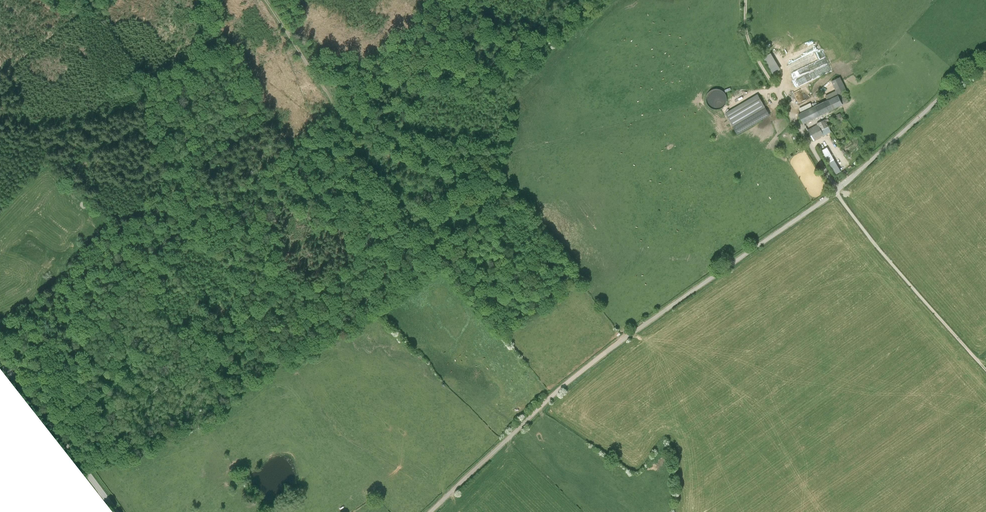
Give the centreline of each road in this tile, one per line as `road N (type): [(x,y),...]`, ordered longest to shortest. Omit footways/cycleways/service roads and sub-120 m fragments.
road 1 (track): [(421,232),(343,114)]
road 2 (track): [(268,0),(343,114)]

